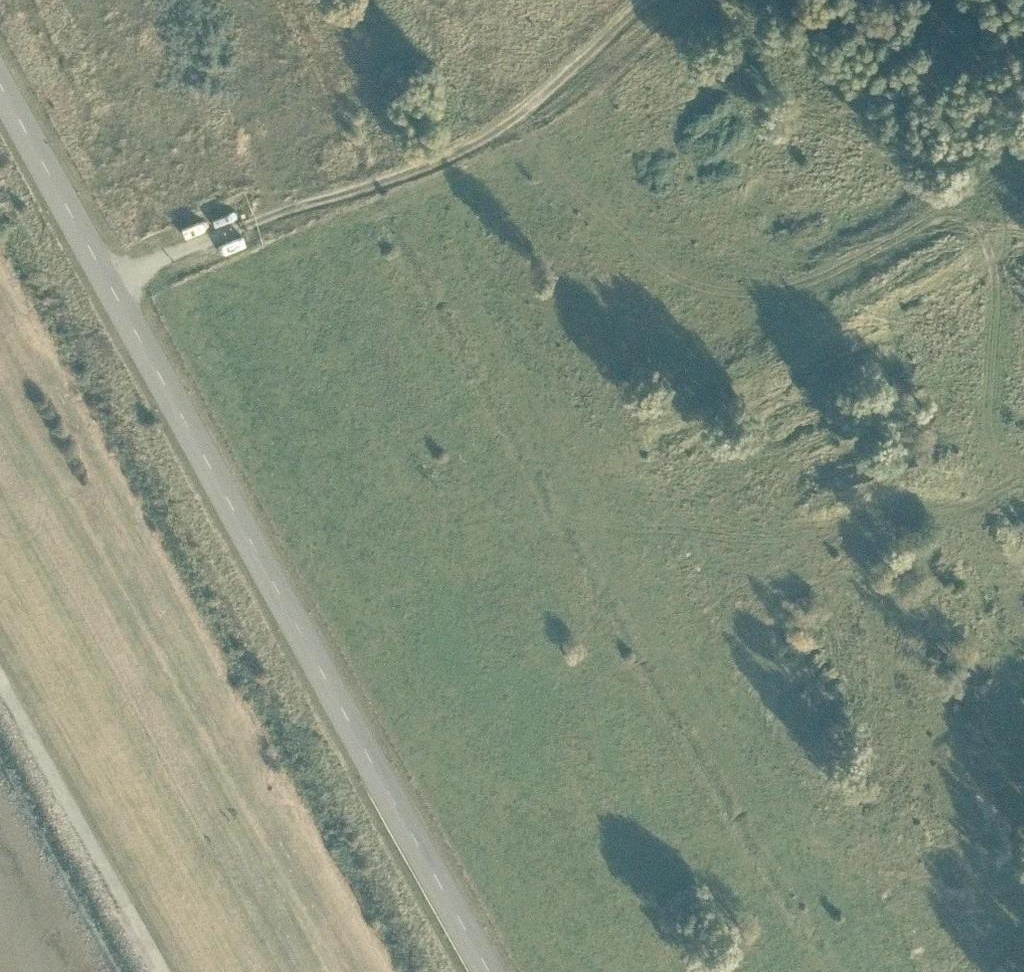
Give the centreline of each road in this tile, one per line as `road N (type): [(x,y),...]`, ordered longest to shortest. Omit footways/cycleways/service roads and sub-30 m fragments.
road 1 (residential): [(0,84),(491,971)]

